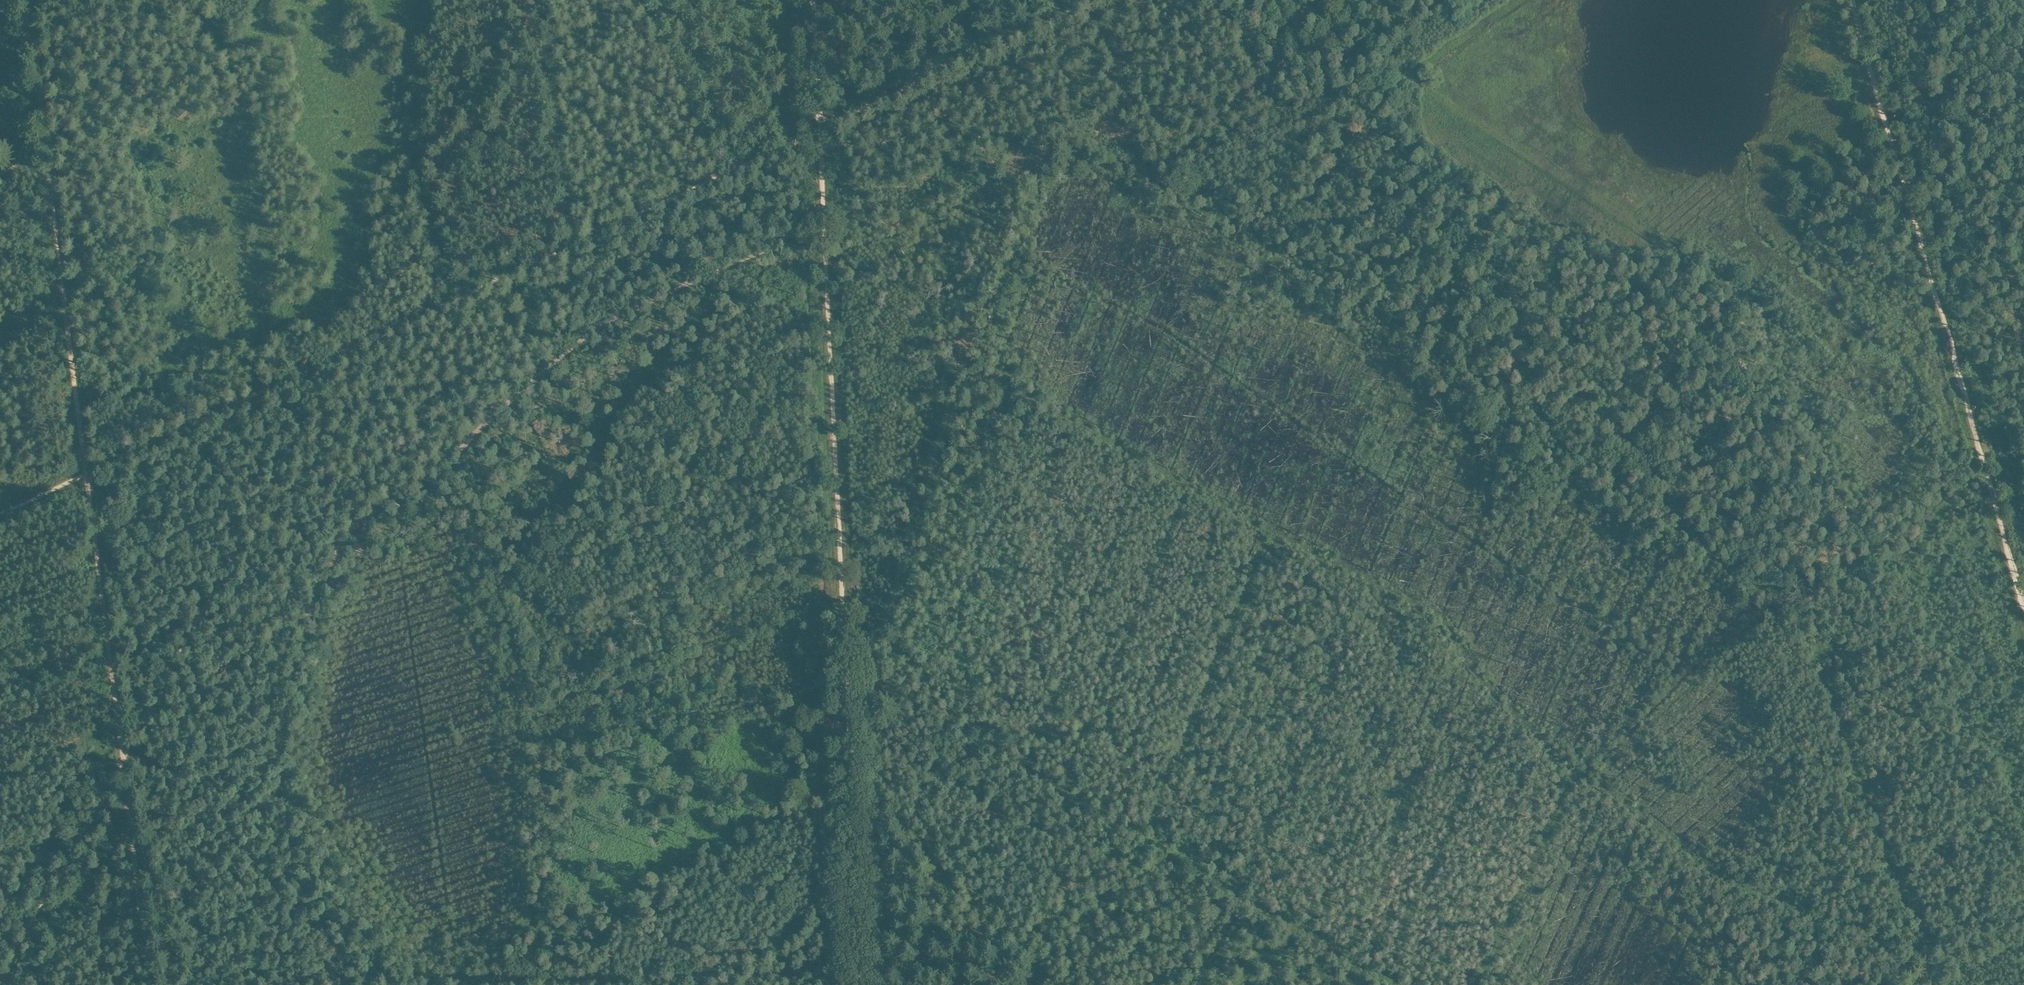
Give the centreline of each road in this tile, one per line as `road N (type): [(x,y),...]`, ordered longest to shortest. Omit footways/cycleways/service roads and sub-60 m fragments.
road 1 (track): [(154,984),(130,747),(85,474),(47,160)]
road 2 (track): [(847,700),(816,0)]
road 3 (track): [(861,984),(847,700)]

